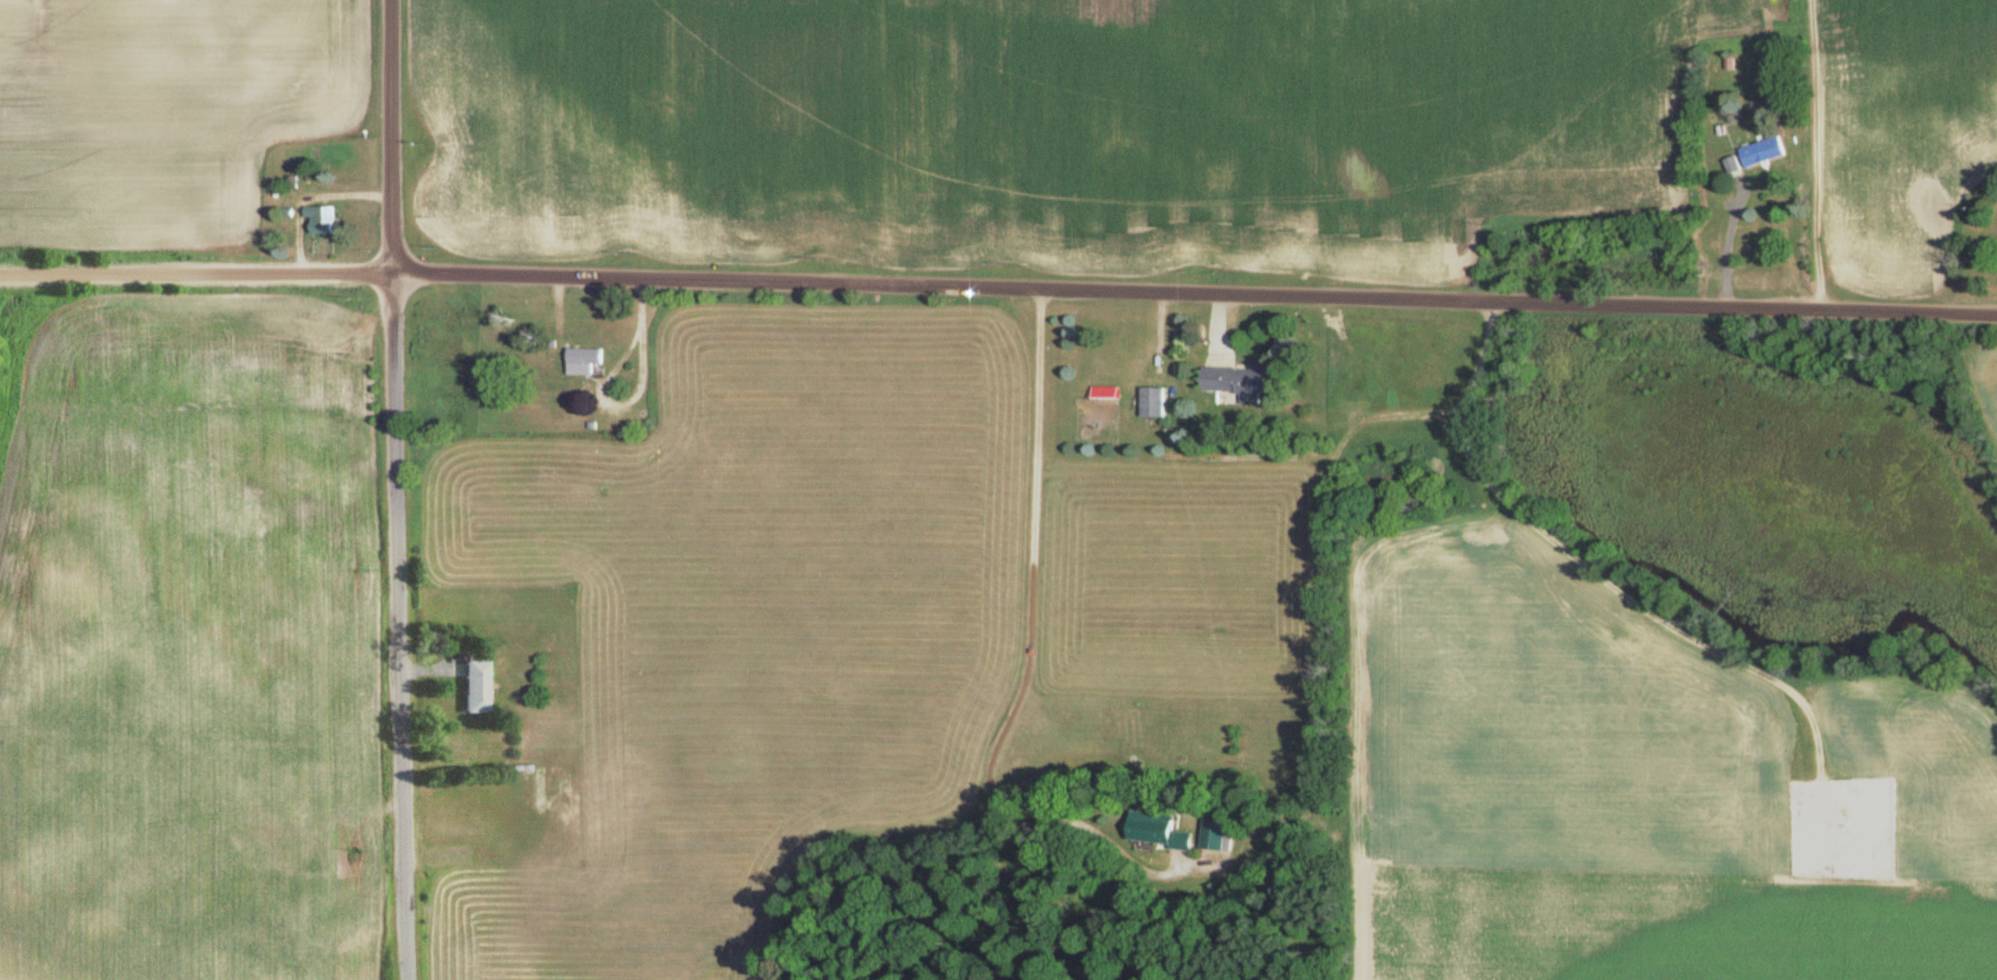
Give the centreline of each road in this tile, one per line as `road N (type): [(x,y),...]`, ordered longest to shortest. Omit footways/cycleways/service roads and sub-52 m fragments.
road 1 (residential): [(396,276),(1996,312)]
road 2 (residential): [(412,979),(396,276)]
road 3 (residential): [(0,273),(396,276)]
road 4 (track): [(1809,0),(1822,307)]
road 5 (residential): [(396,276),(389,0)]

